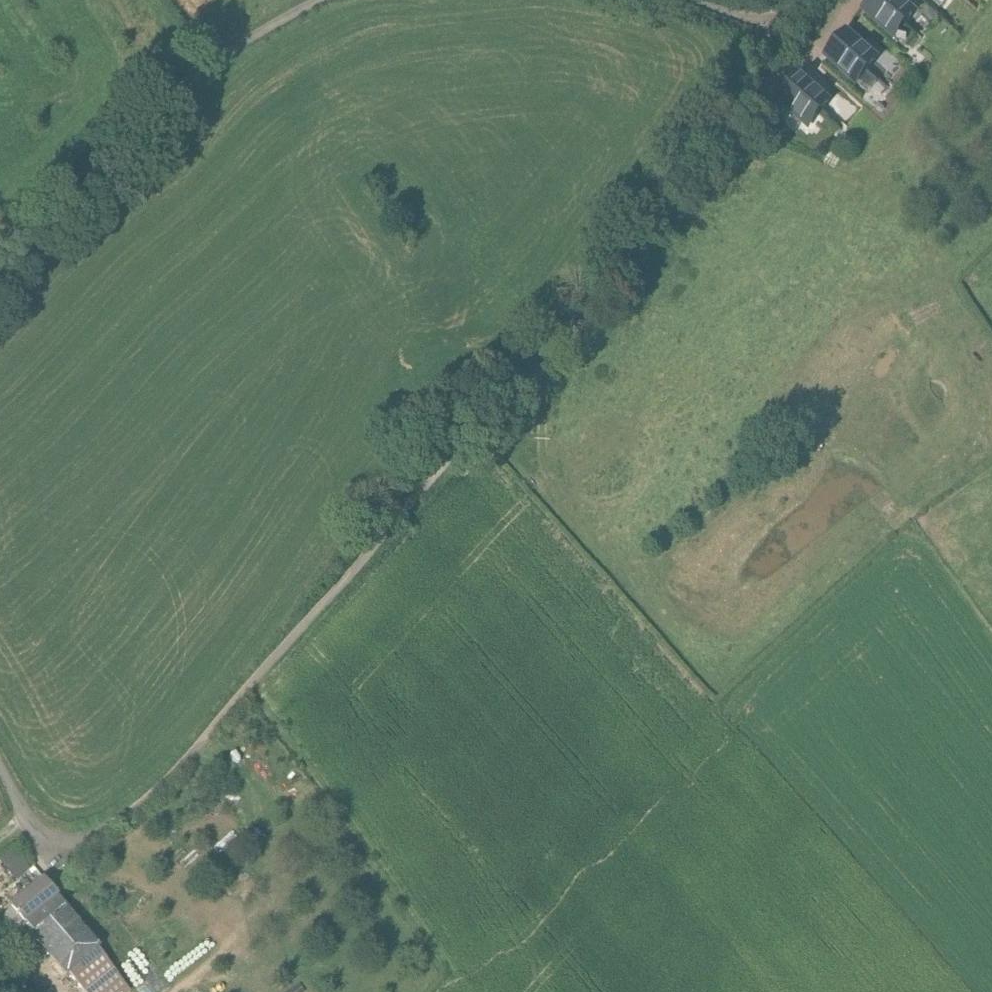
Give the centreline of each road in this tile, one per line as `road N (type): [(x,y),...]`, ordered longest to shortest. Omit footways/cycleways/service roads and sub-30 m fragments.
road 1 (unclassified): [(0,767),(33,825),(61,852),(153,794),(444,461),(559,348),(692,170),(775,25)]
road 2 (unclassified): [(316,0),(200,74),(0,295)]

